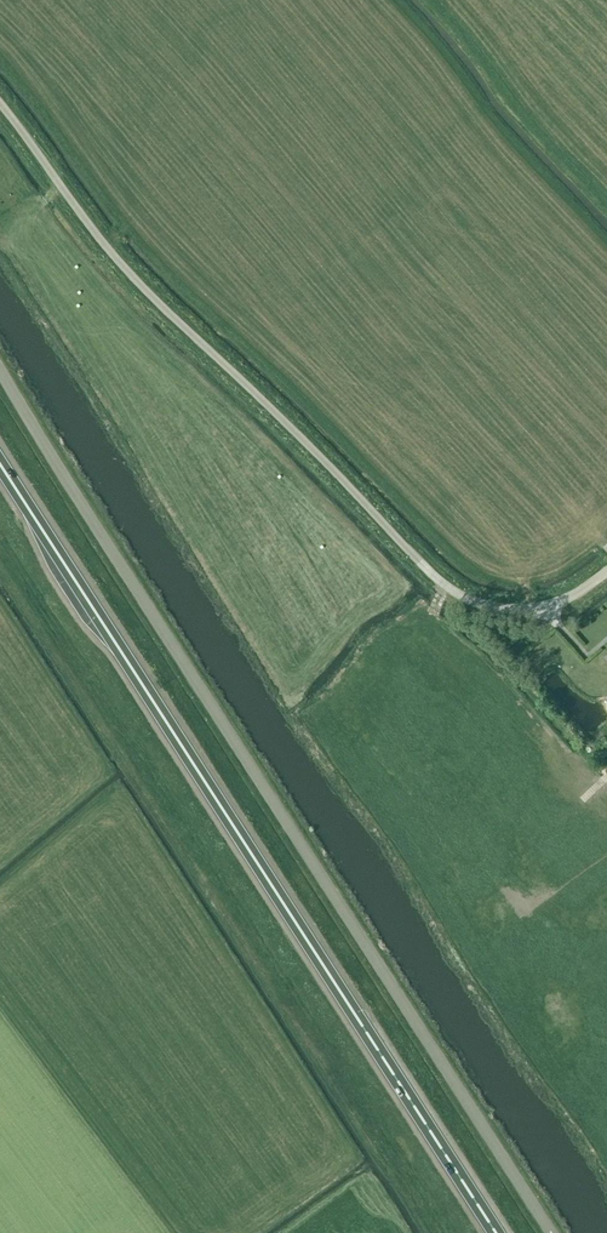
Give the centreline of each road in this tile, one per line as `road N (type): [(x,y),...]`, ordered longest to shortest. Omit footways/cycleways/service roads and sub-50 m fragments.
road 1 (unclassified): [(552,1232),(0,370)]
road 2 (trunk): [(496,1232),(0,464)]
road 3 (unclassified): [(0,103),(135,281),(449,589),(485,606),(526,610),(574,596),(606,572)]

